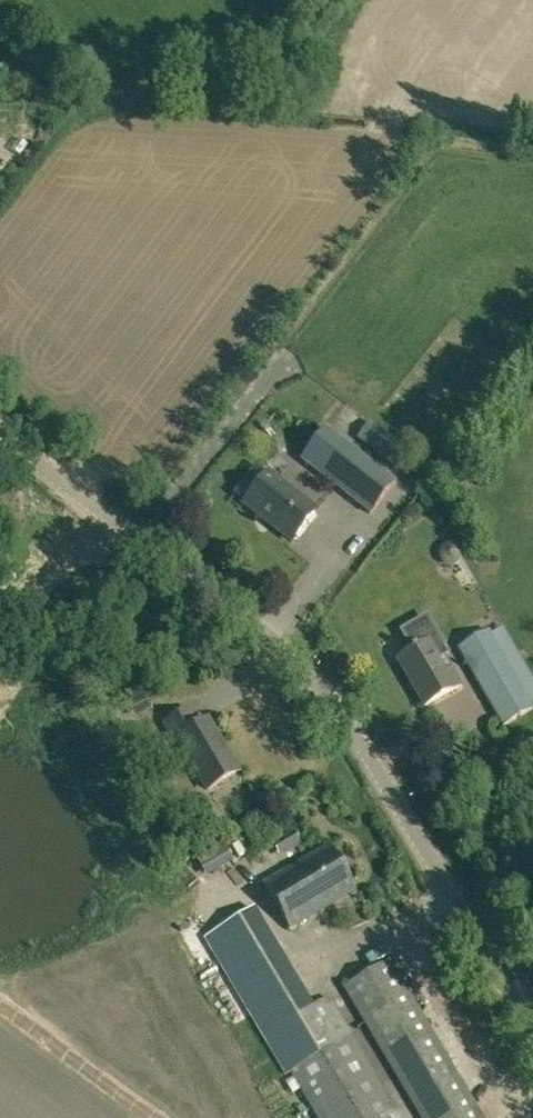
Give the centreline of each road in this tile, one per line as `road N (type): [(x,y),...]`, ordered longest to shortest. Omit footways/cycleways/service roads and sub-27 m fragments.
road 1 (unclassified): [(532,1045),(321,688),(0,435)]

